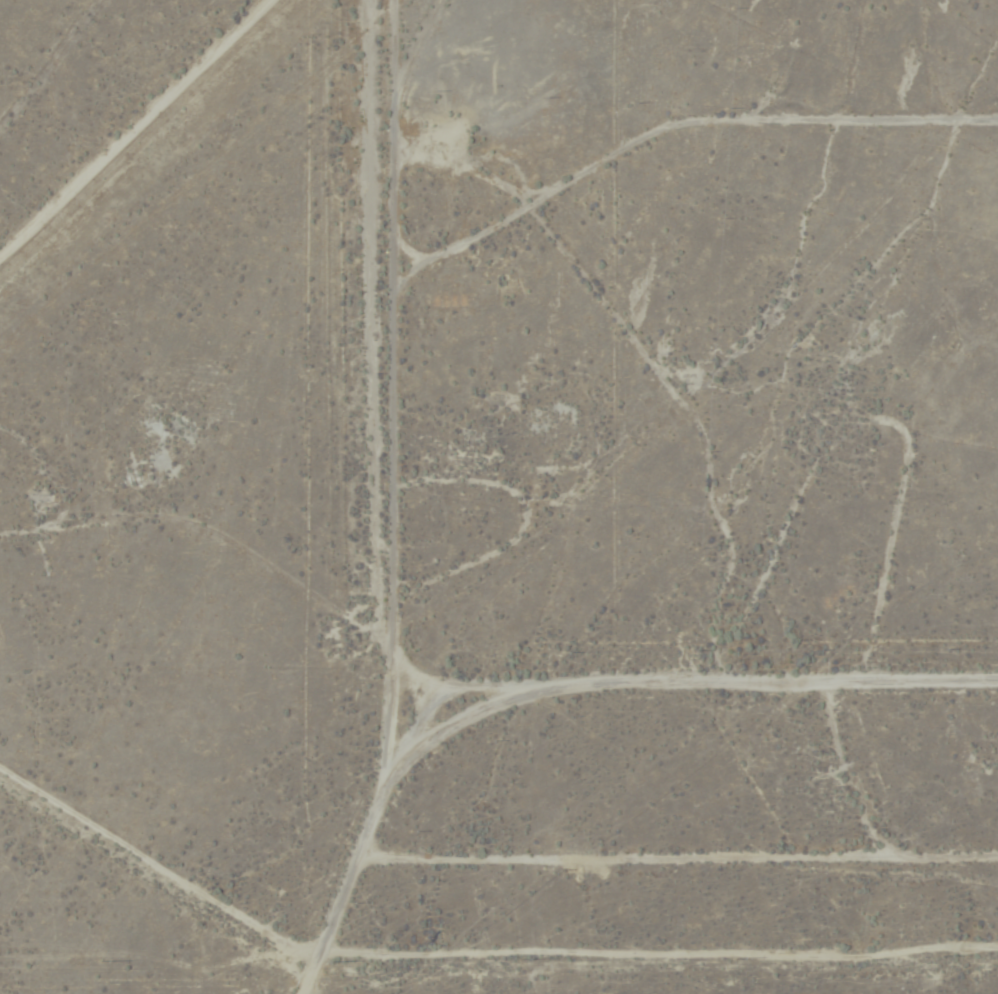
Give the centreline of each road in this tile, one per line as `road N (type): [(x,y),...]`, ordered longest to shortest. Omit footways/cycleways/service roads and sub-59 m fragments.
road 1 (track): [(327,993),(404,797),(529,714),(997,710)]

